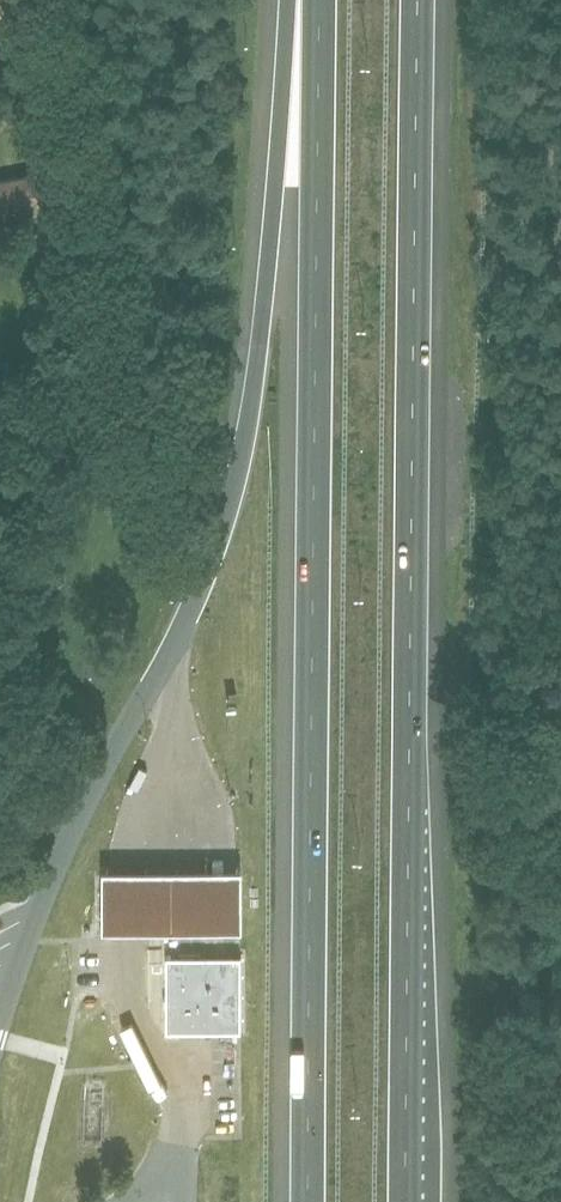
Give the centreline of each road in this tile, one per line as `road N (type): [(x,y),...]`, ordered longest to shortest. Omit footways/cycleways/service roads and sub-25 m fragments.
road 1 (motorway): [(409,1201),(421,0)]
road 2 (motorway): [(319,0),(309,1201)]
road 3 (motorway): [(287,0),(253,407),(225,520),(171,650)]

